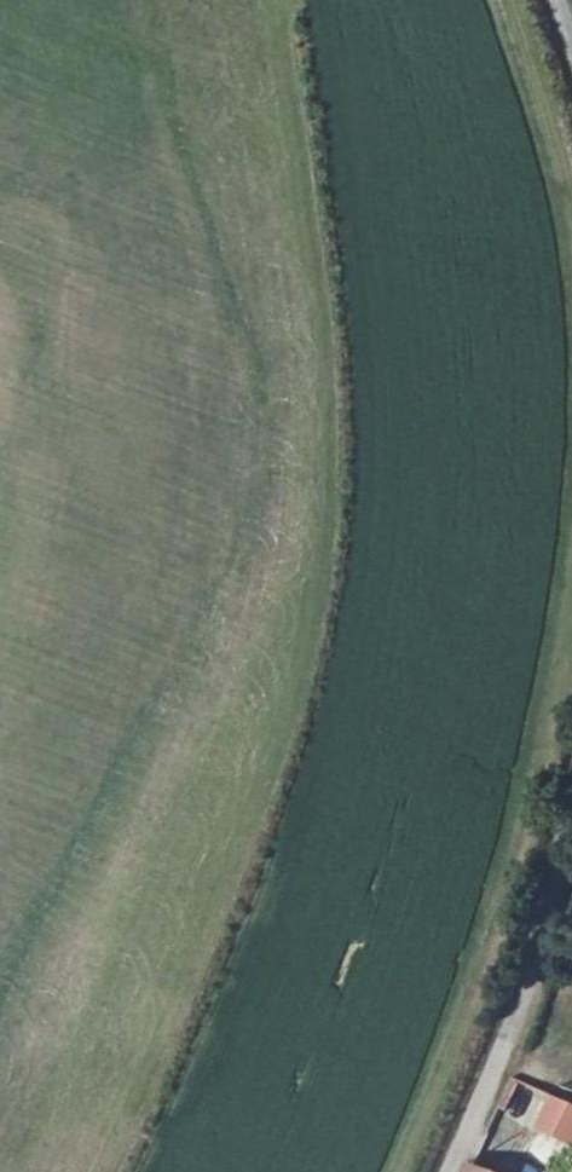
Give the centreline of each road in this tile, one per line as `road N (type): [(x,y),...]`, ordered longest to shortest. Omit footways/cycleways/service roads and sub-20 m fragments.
road 1 (unclassified): [(571,836),(547,941),(450,1171)]

